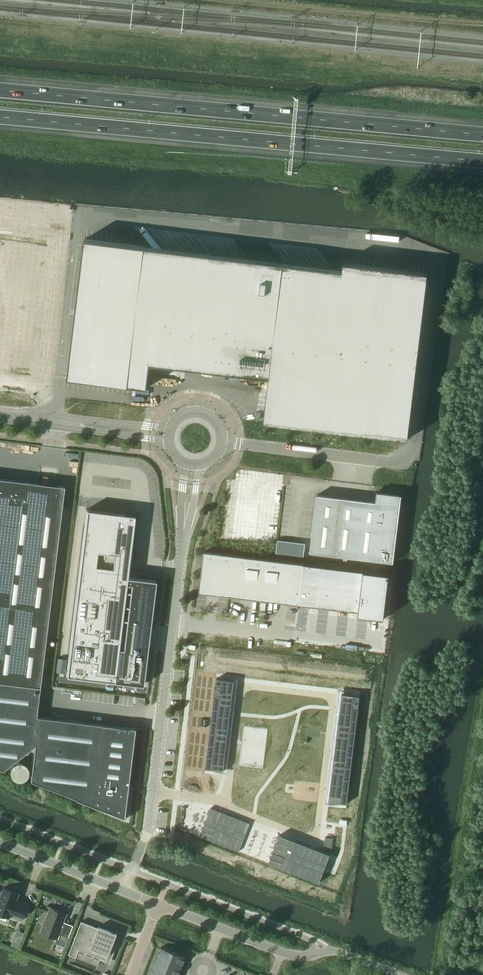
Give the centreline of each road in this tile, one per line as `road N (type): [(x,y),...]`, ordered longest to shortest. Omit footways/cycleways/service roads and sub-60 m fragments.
road 1 (motorway): [(0,117),(482,162)]
road 2 (motorway): [(482,135),(0,90)]
road 3 (unclassified): [(144,841),(182,553)]
road 4 (unclassified): [(159,904),(291,955),(332,950),(402,974)]
road 5 (unclassified): [(223,442),(398,463)]
road 6 (unclassified): [(0,843),(159,904)]

